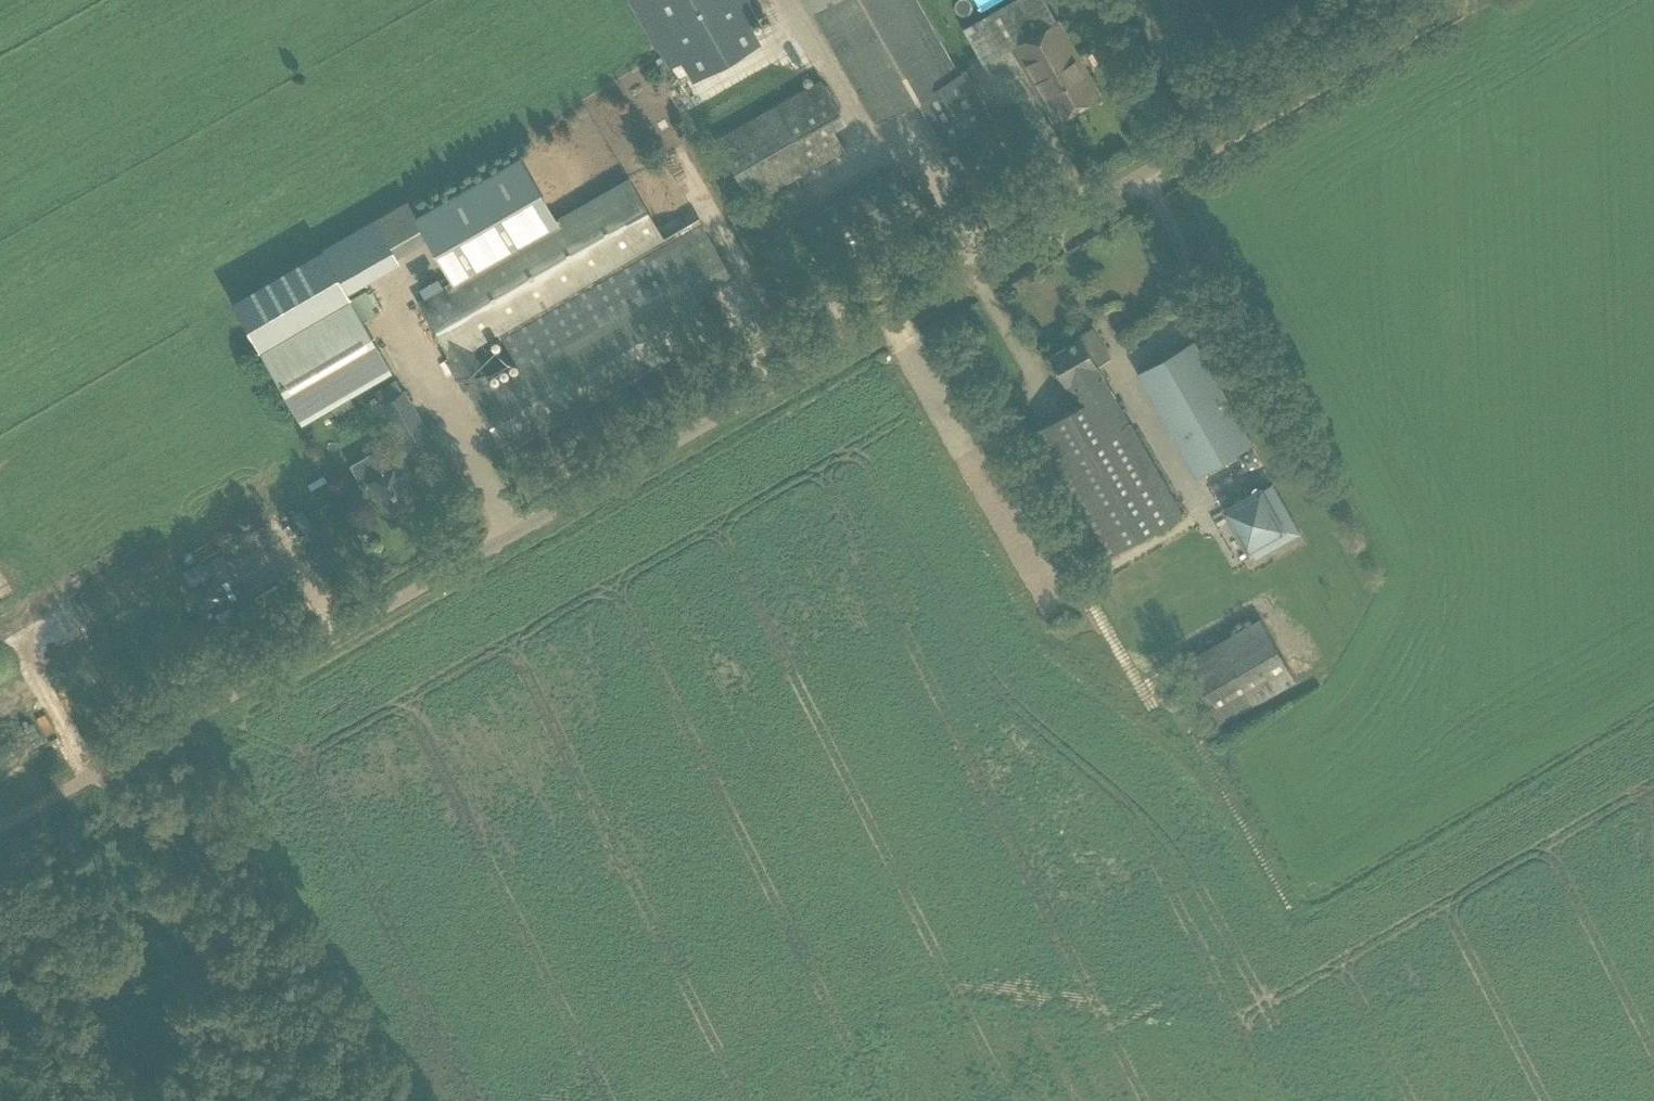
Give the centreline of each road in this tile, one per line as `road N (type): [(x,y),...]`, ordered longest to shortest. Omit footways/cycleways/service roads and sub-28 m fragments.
road 1 (unclassified): [(0,825),(1443,0)]

